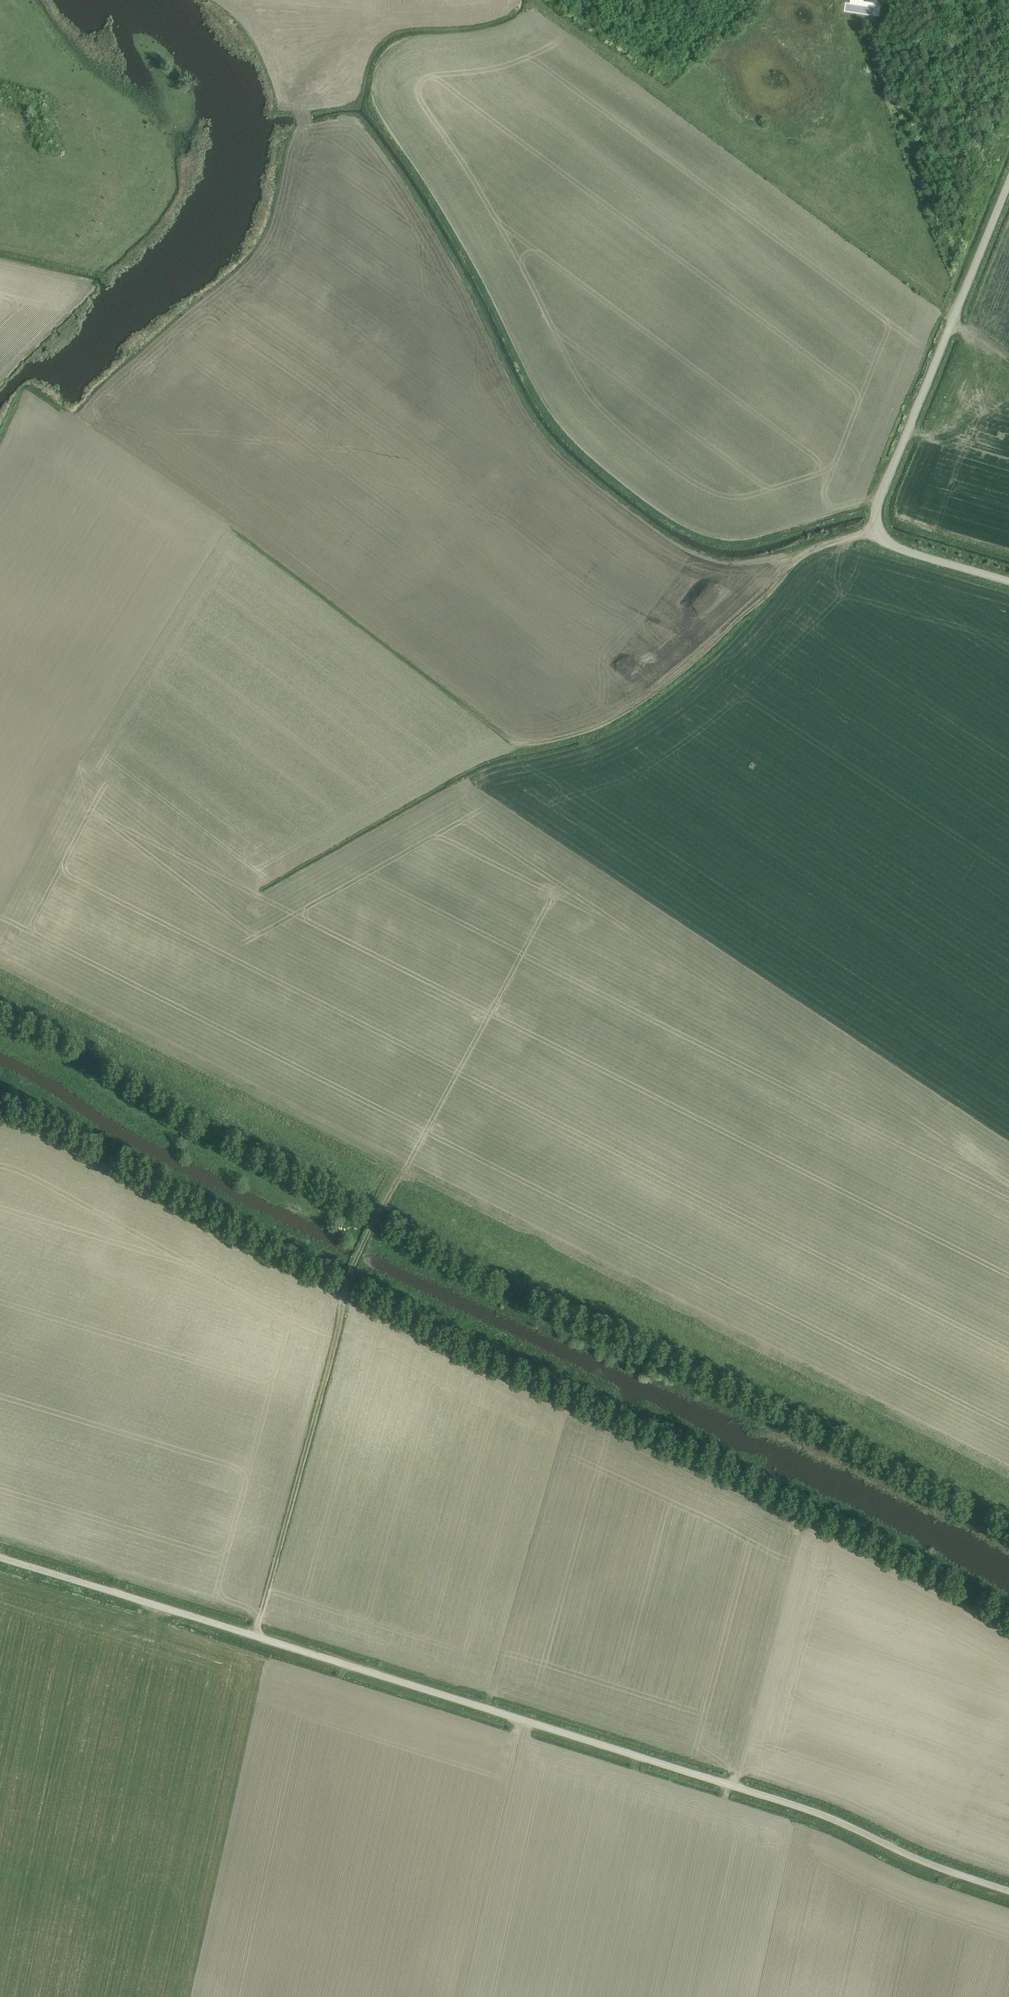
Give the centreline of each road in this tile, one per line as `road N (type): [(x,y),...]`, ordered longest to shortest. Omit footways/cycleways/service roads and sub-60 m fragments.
road 1 (unclassified): [(1008,1891),(791,1804),(0,1558)]
road 2 (unclassified): [(1008,178),(875,521),(884,541),(901,550),(1008,581)]
road 3 (track): [(255,1635),(346,1285),(406,1157)]

